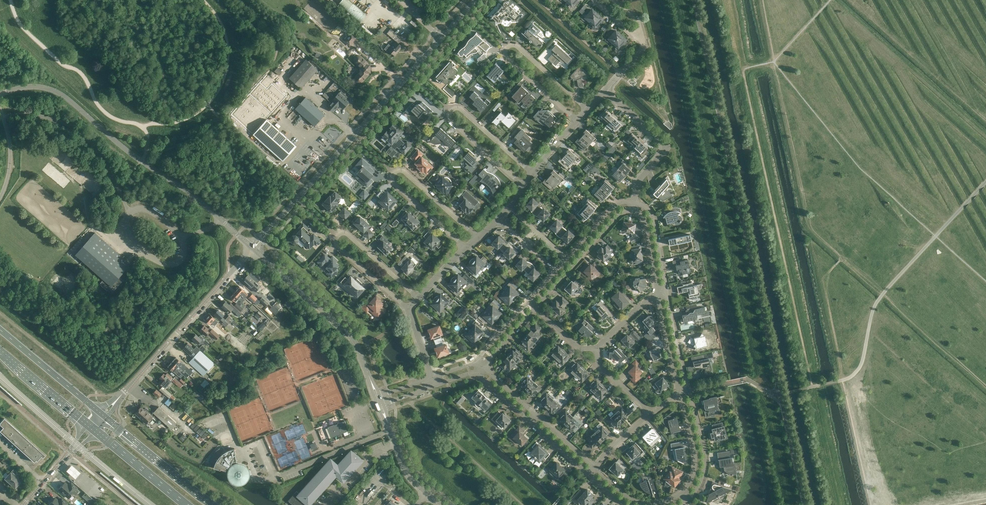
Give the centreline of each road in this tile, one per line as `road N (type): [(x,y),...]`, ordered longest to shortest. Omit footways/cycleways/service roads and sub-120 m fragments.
road 1 (unclassified): [(253,248),(62,94),(34,87),(0,94)]
road 2 (tertiary): [(274,225),(476,0)]
road 3 (residential): [(478,238),(406,172),(395,173),(395,184),(466,248)]
road 4 (residential): [(533,173),(464,111),(452,111),(451,122),(524,186)]
road 5 (residential): [(588,109),(518,48),(507,49),(577,121)]
road 6 (residential): [(418,297),(339,235),(339,246),(408,308)]
road 7 (unclassified): [(121,396),(253,248)]
road 8 (tertiary): [(369,377),(347,333),(253,248)]
road 9 (residential): [(635,202),(665,143),(606,89)]
road 10 (residential): [(534,308),(618,215),(633,210)]
road 11 (trunk): [(213,504),(107,419)]
road 12 (trunk): [(99,412),(0,329)]

